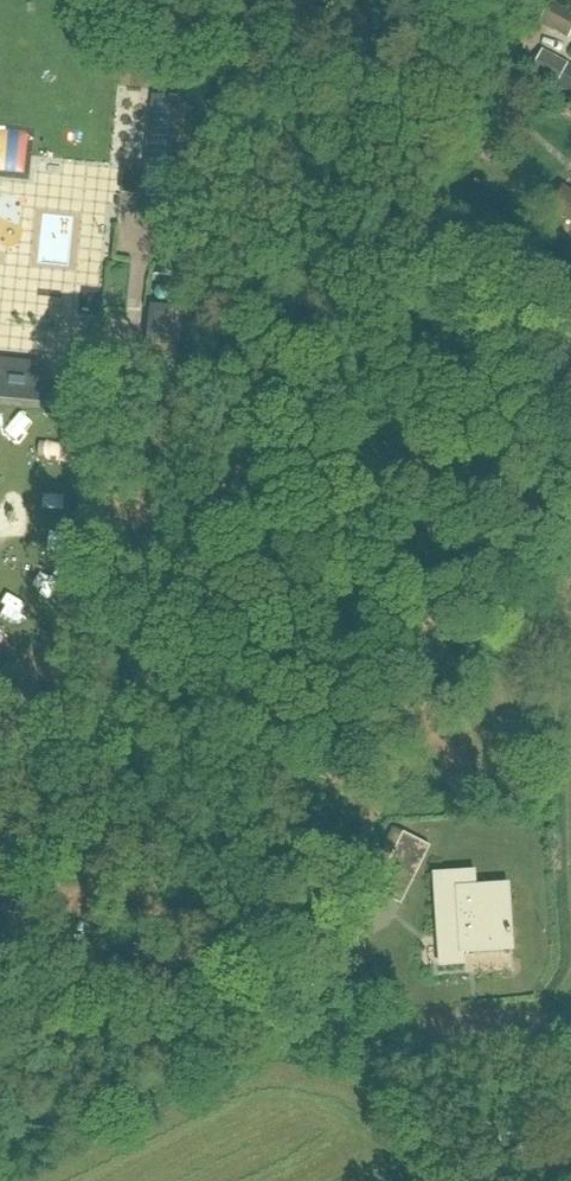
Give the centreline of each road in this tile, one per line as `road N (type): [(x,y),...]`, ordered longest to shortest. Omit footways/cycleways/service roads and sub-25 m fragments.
road 1 (unclassified): [(570,357),(365,242),(255,199),(137,212)]
road 2 (track): [(403,1038),(302,1034),(0,948)]
road 3 (track): [(493,0),(365,242)]
road 4 (unclassified): [(570,1021),(403,1038)]

